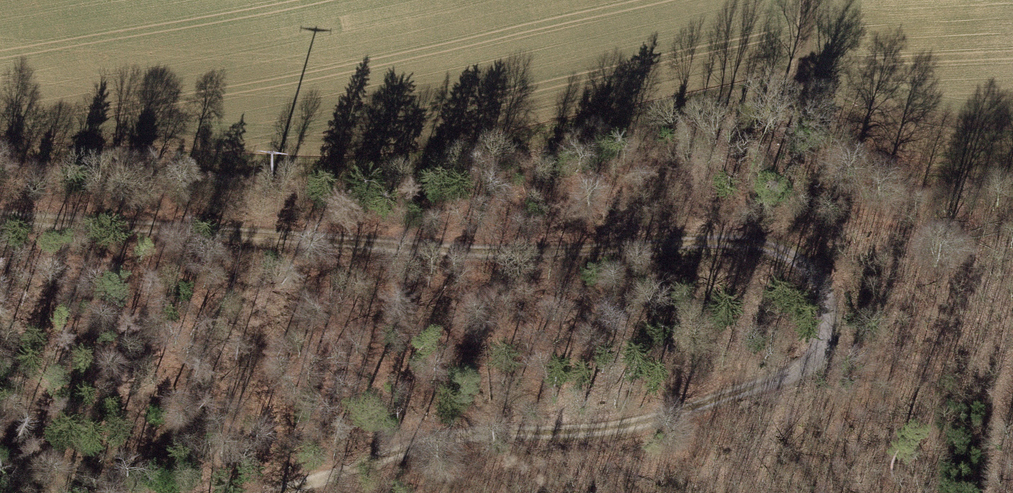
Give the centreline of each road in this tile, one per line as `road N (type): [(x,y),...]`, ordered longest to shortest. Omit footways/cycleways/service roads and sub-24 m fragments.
road 1 (track): [(823,357),(841,298),(830,272),(792,238),(462,255),(0,216)]
road 2 (track): [(279,492),(464,437),(560,438),(666,421),(823,357)]

